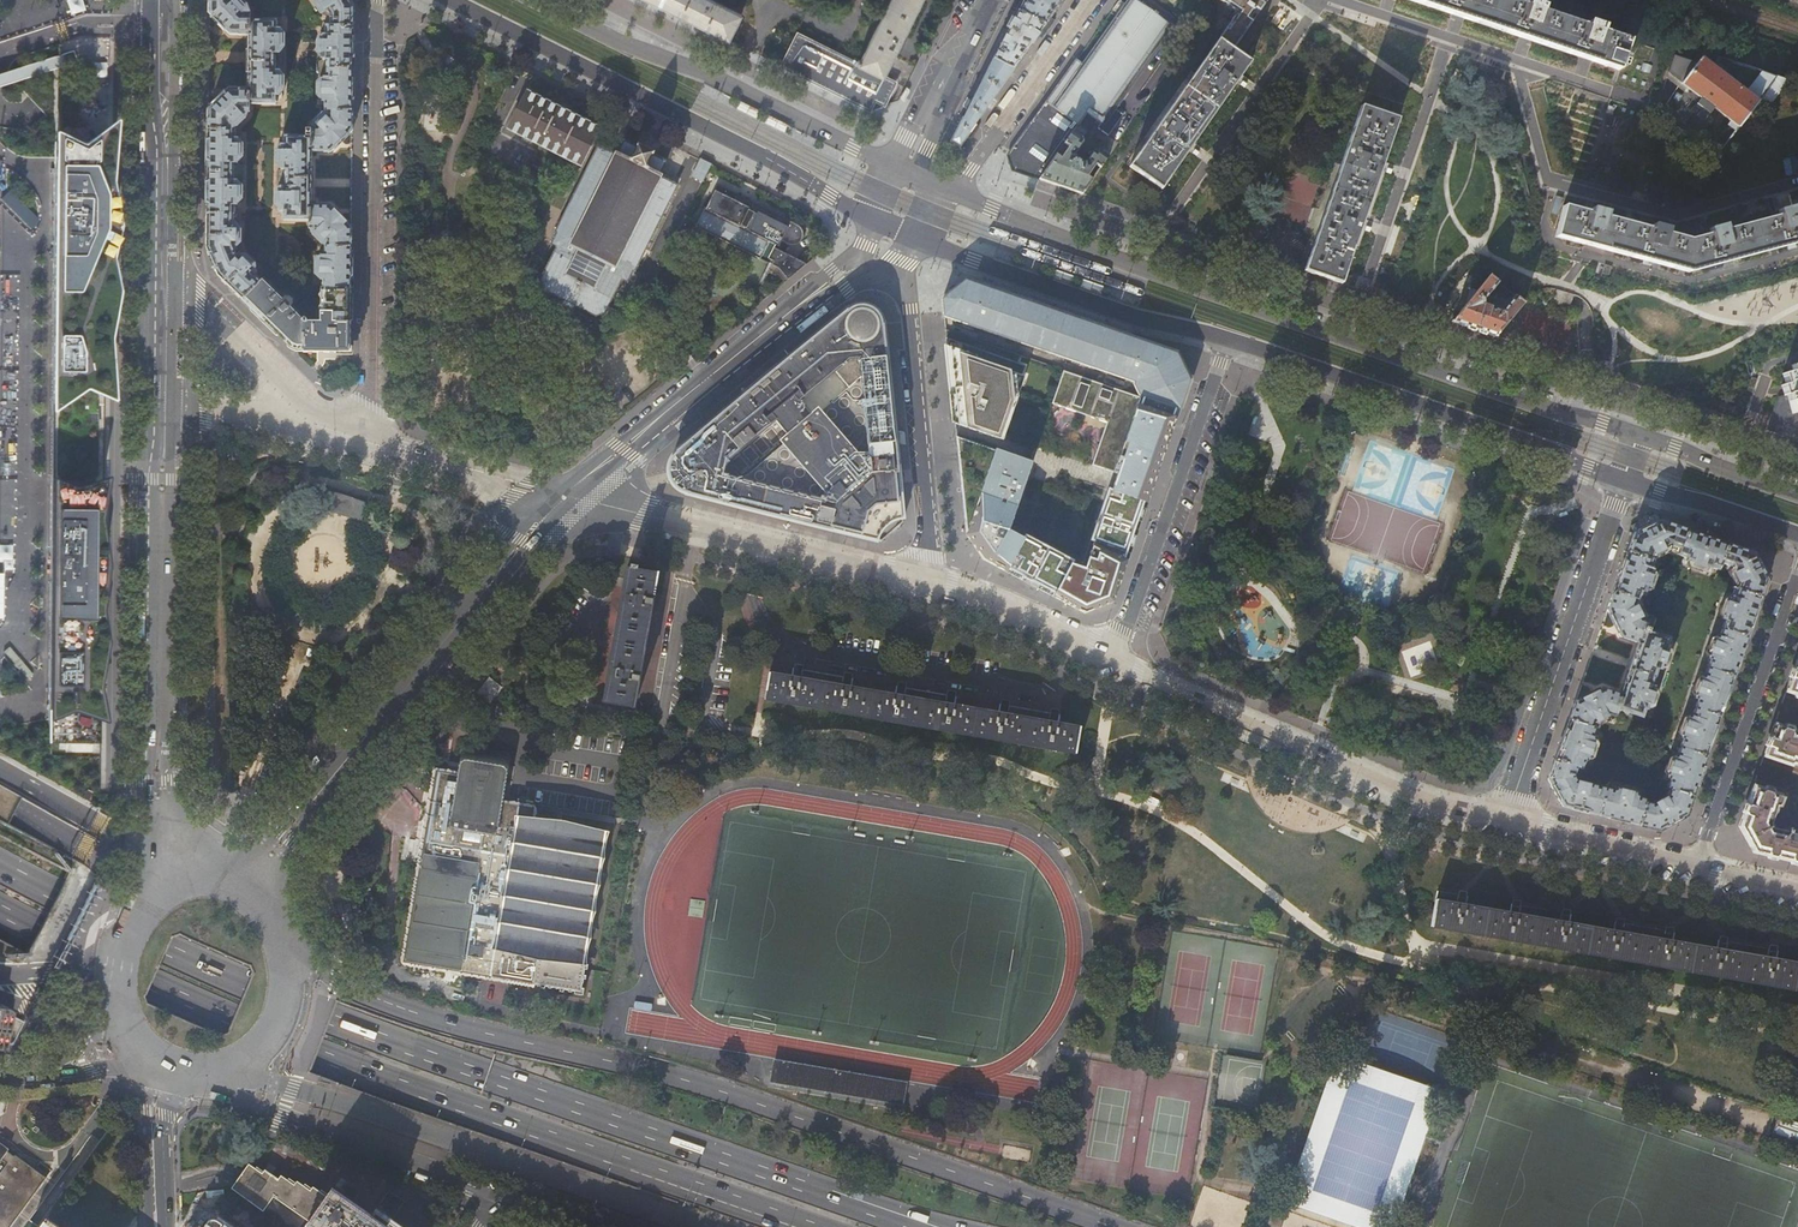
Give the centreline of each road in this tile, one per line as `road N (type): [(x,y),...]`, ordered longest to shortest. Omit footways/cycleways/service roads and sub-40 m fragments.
road 1 (trunk): [(930,1226),(403,1048),(0,867)]
road 2 (trunk): [(1115,1226),(743,1097),(433,1018),(351,987),(287,946)]
road 3 (trunk): [(0,908),(319,1054),(804,1226)]
road 4 (primary): [(1639,436),(949,191)]
road 5 (secondary): [(251,881),(565,497)]
road 6 (trunk): [(238,1069),(703,1226)]
road 7 (primary): [(450,0),(876,218)]
road 8 (tertiary): [(161,875),(164,400)]
road 9 (residential): [(378,0),(375,441)]
road 10 (residential): [(1508,821),(1406,793),(1117,655)]
road 11 (primary): [(1229,338),(1625,478)]
road 12 (primary): [(895,167),(536,0)]
road 13 (residential): [(935,578),(565,497)]
road 14 (residential): [(1508,821),(1625,478)]
road 15 (secondary): [(565,497),(847,270)]
road 16 (residential): [(1117,655),(1229,338)]
road 17 (primary): [(918,237),(1137,318),(1229,338)]
road 18 (tertiary): [(209,1077),(282,1116),(500,1195)]
road 19 (residential): [(1700,866),(1797,575)]
road 20 (tertiary): [(167,283),(160,0)]
road 21 (residential): [(949,191),(1090,0)]
road 22 (residential): [(313,419),(200,302),(167,283)]
road 23 (residential): [(565,497),(375,441)]
road 24 (residential): [(1117,655),(935,578)]
road 25 (residential): [(1700,866),(1508,821)]
road 26 (unclassified): [(878,269),(911,309),(921,442)]
road 27 (primary): [(1625,478),(1797,533)]
road 28 (primary): [(1797,493),(1639,436)]
road 29 (secondary): [(164,1226),(155,1064)]
road 30 (secondary): [(161,875),(135,900),(117,945),(118,1012)]
road 31 (residential): [(164,400),(313,419)]
road 32 (secondary): [(238,1069),(282,1023),(287,946)]
road 33 (residential): [(921,442),(935,578)]

